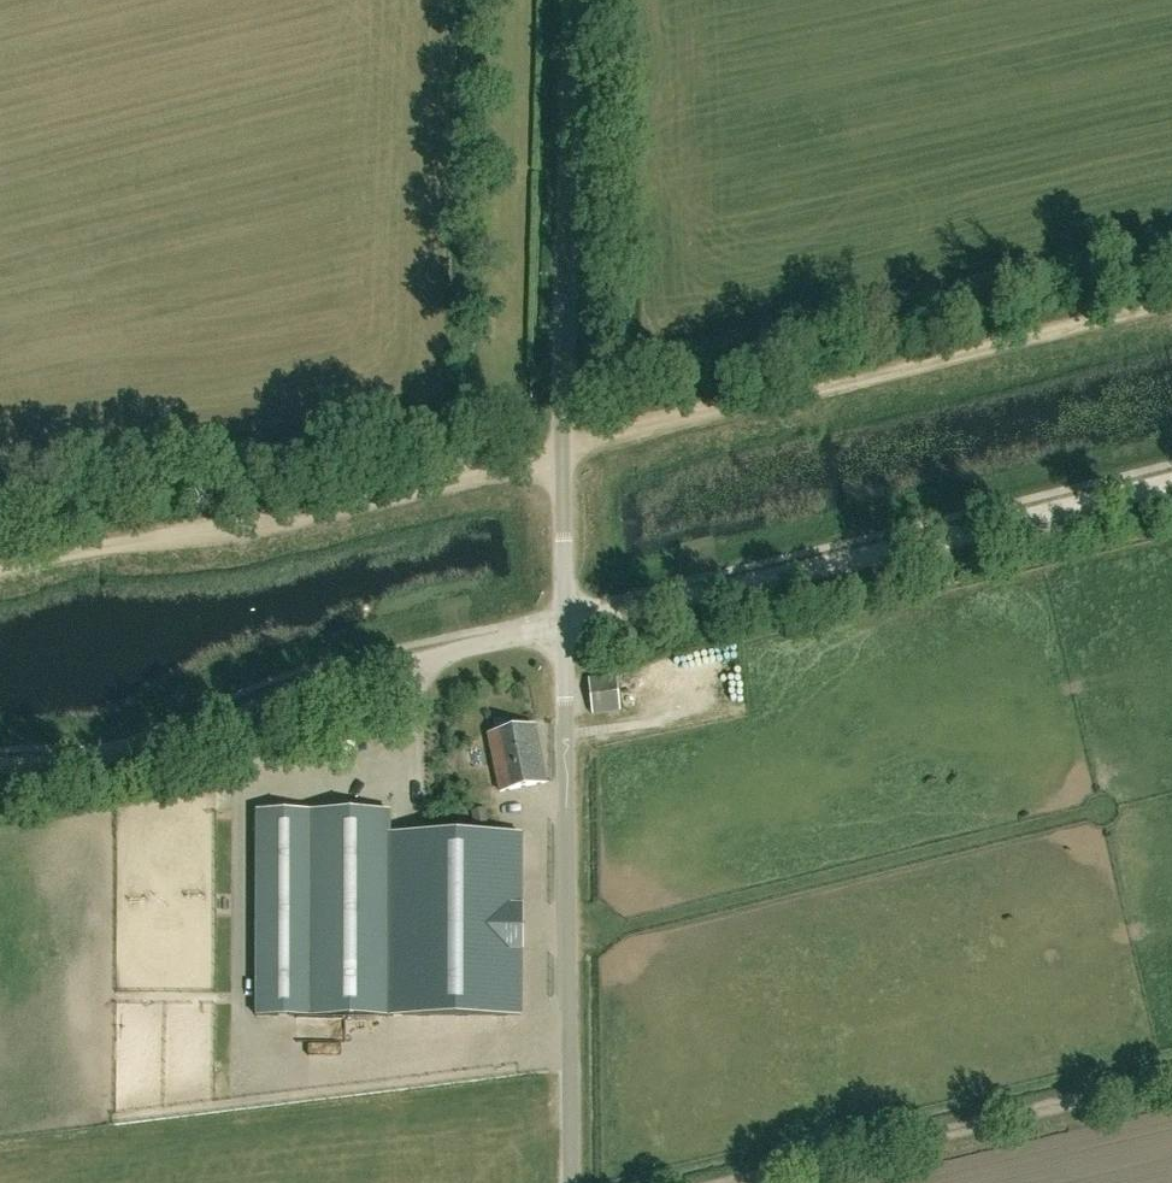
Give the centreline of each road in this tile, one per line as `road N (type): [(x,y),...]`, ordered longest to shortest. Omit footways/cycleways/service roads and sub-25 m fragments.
road 1 (track): [(1171,312),(227,544),(57,558),(0,573)]
road 2 (unclassified): [(564,625),(571,0)]
road 3 (unclassified): [(564,625),(1171,484)]
road 4 (unclassified): [(0,764),(111,759),(209,716),(564,625)]
road 5 (unclassified): [(572,1182),(564,625)]
road 6 (track): [(731,1182),(1171,1079)]

